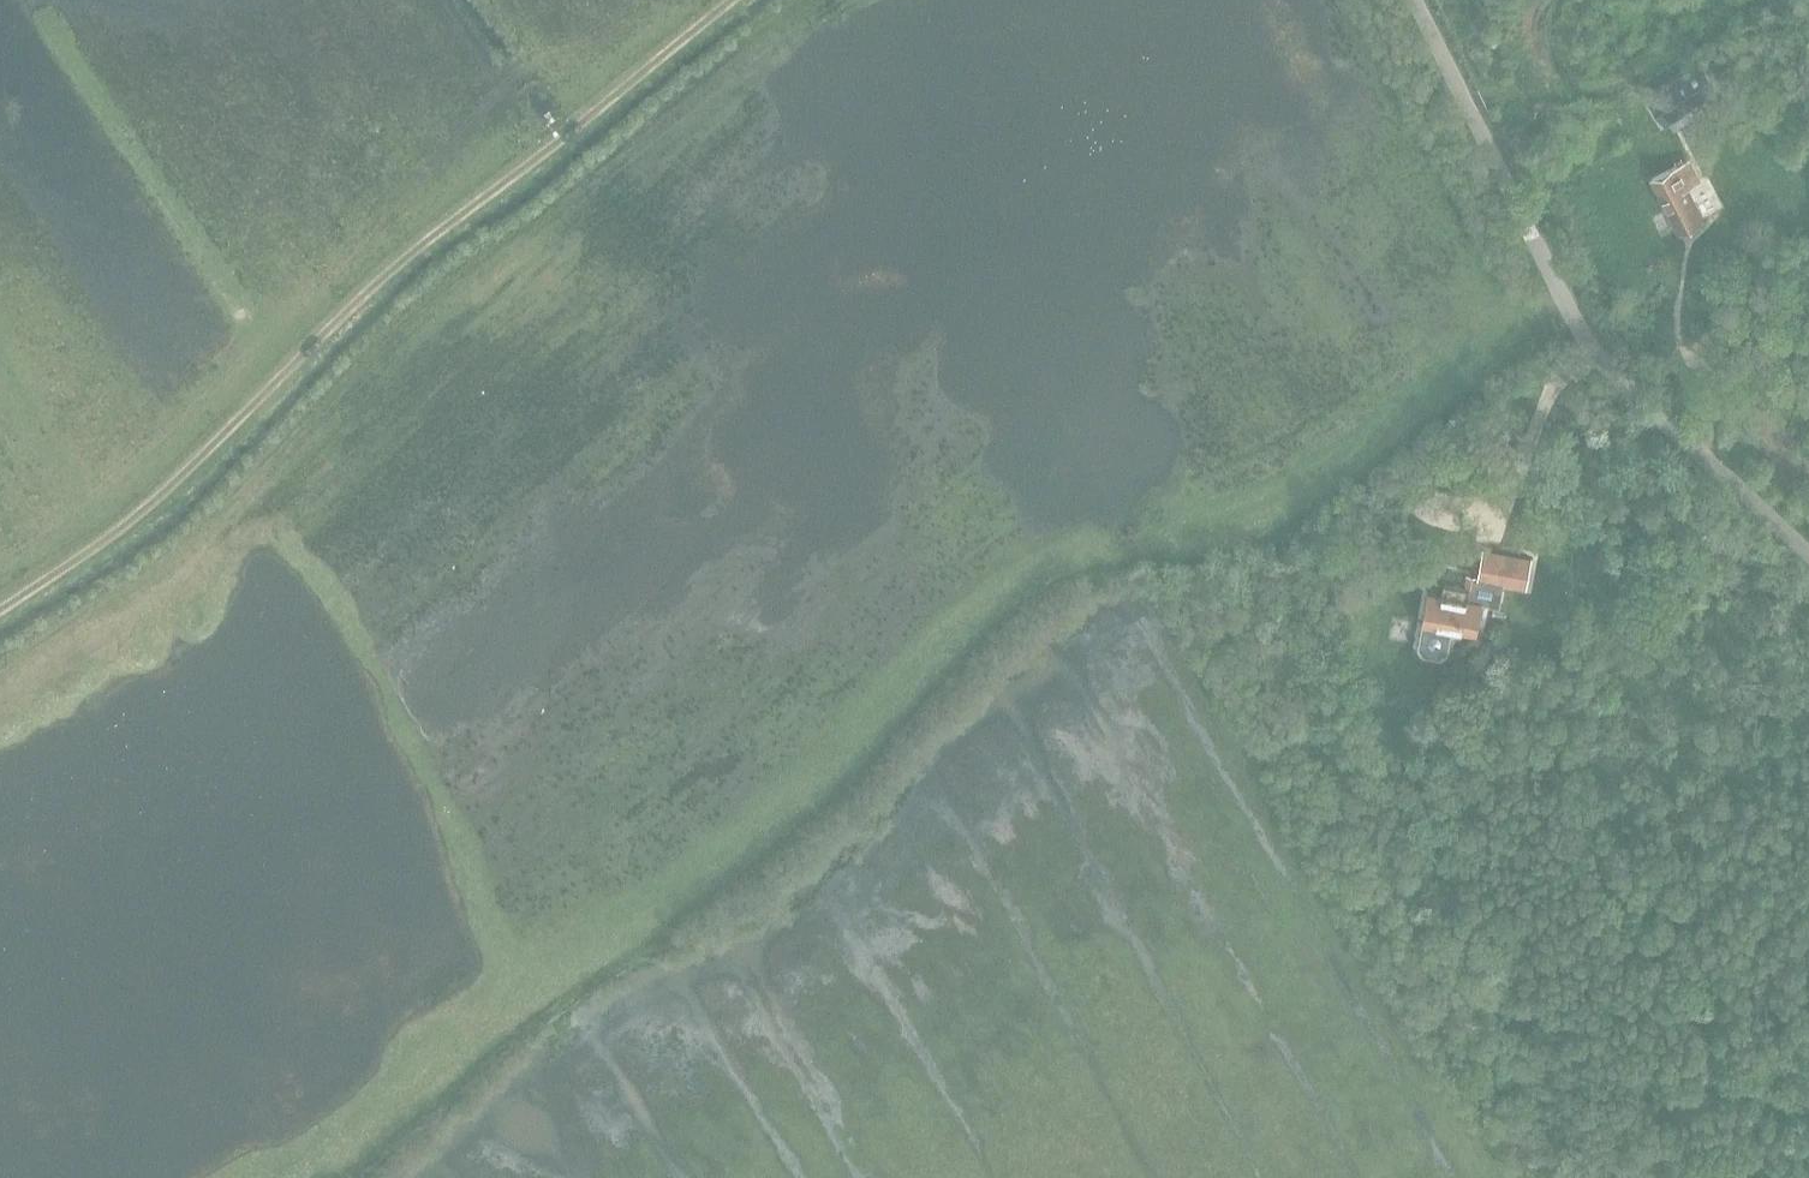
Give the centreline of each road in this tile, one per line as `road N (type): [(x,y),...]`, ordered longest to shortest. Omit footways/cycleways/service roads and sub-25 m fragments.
road 1 (unclassified): [(1808,558),(1584,343),(1407,0)]

